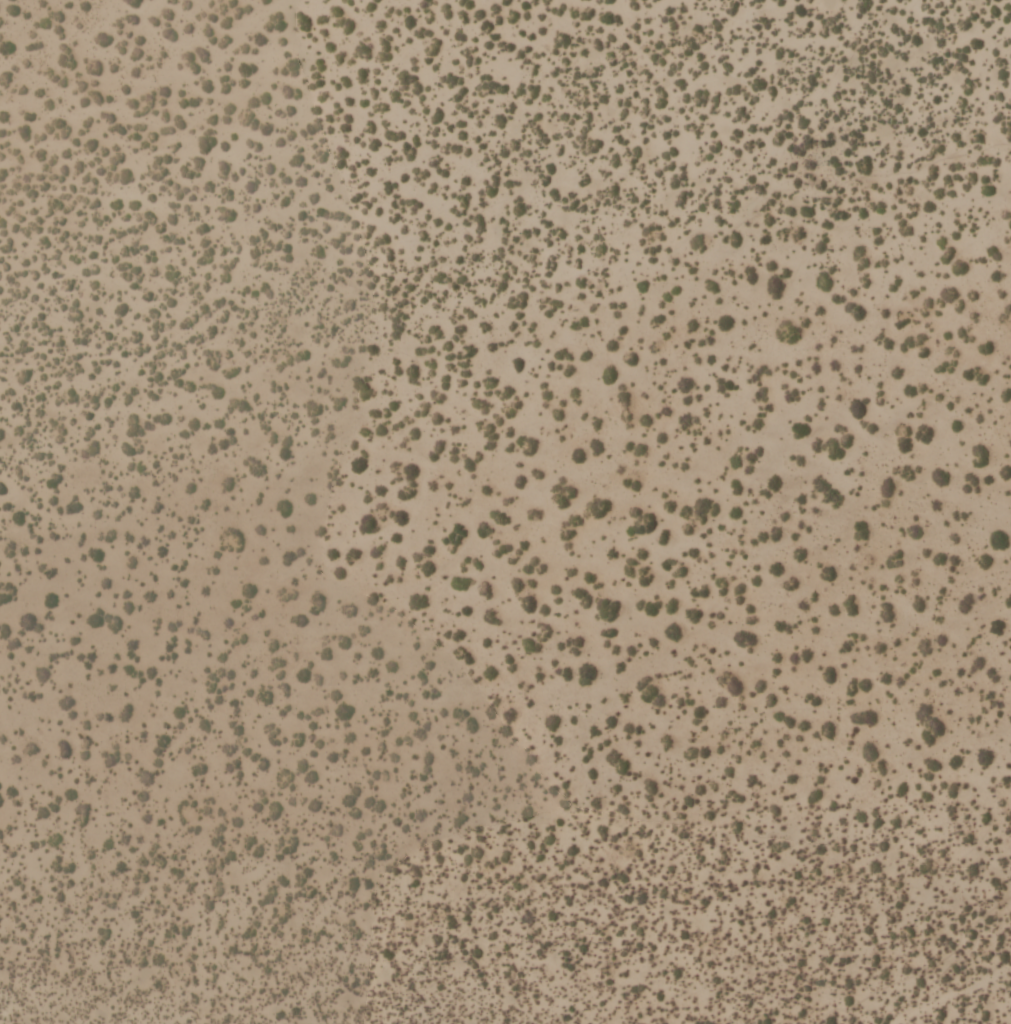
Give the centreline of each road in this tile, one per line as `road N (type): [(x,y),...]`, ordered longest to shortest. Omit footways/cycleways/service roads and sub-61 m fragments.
road 1 (track): [(1010,966),(887,1023)]

